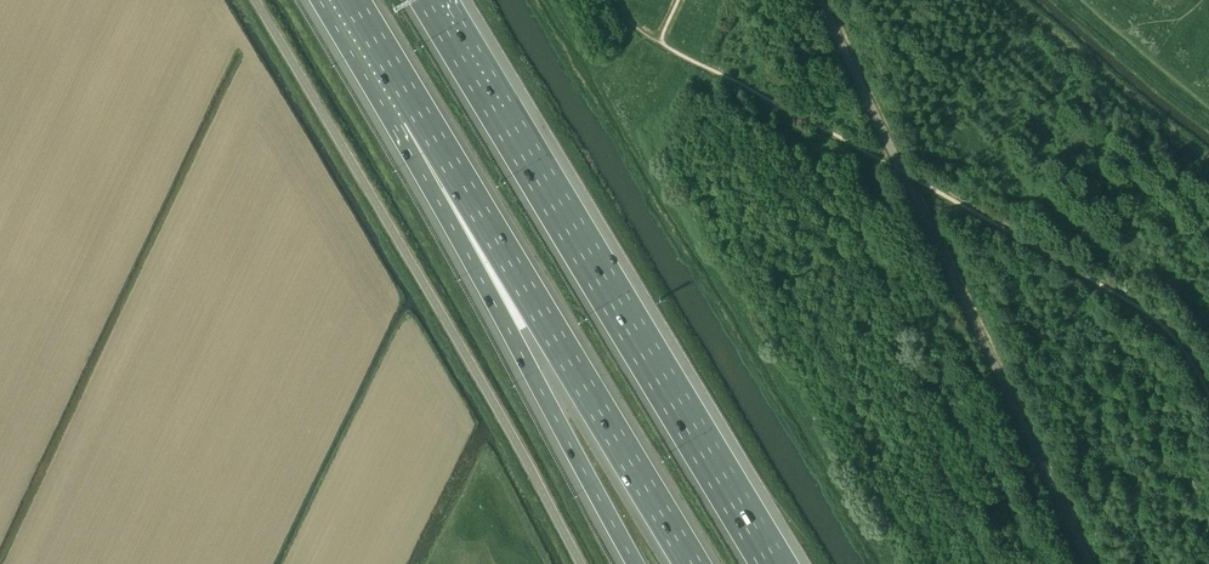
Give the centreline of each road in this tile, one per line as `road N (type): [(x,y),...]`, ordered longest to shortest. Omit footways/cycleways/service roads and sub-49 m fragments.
road 1 (motorway): [(774,563),(435,0)]
road 2 (motorway): [(418,112),(690,563)]
road 3 (motorway): [(418,112),(508,330),(635,563)]
road 4 (motorway): [(350,0),(418,112)]

